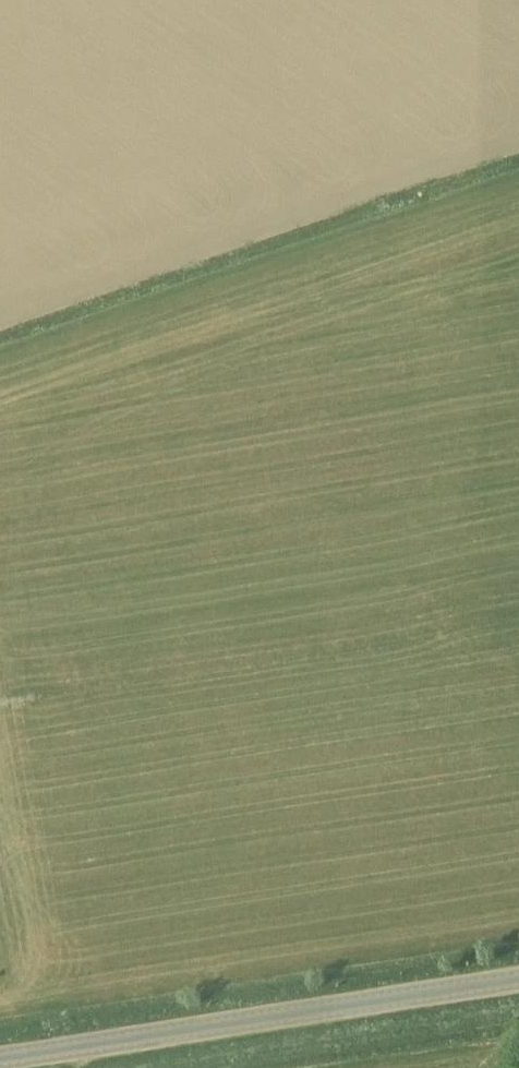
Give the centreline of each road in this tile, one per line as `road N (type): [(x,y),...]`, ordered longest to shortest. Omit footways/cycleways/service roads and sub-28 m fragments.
road 1 (tertiary): [(0,1060),(518,981)]

